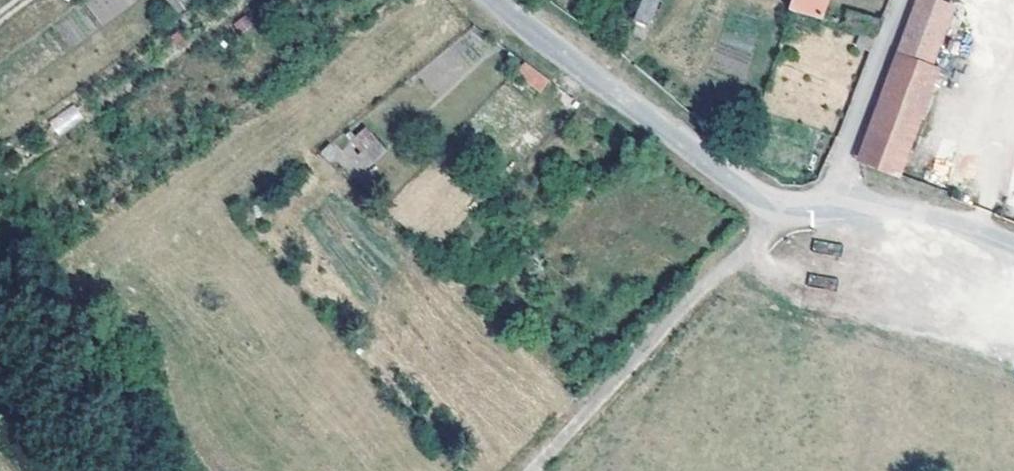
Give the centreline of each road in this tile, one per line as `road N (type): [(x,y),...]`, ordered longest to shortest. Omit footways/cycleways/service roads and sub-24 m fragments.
road 1 (residential): [(499,0),(780,216)]
road 2 (unclassified): [(780,216),(540,470)]
road 3 (residential): [(901,0),(830,204)]
road 4 (unclassified): [(830,204),(865,208),(1013,260)]

